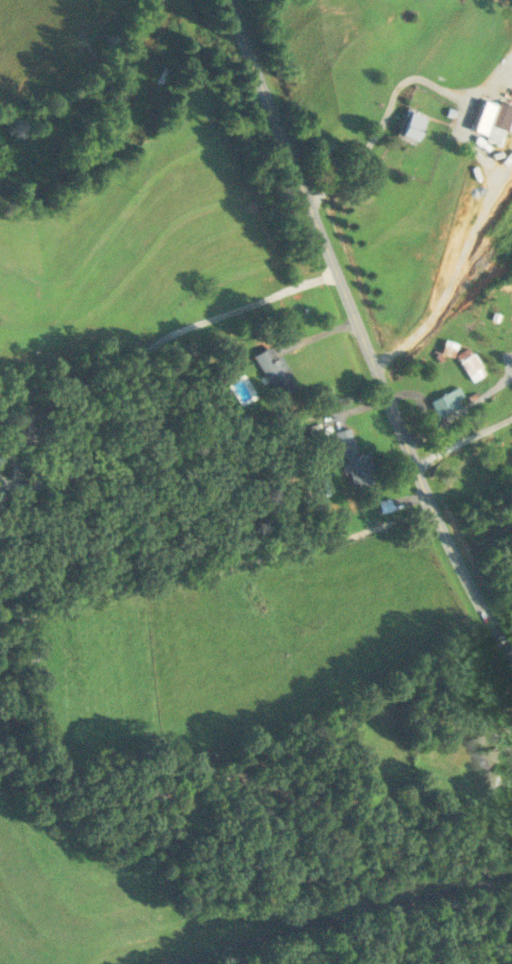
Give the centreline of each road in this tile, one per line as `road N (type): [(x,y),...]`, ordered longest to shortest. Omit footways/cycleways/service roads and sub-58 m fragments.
road 1 (residential): [(417,464),(228,0)]
road 2 (residential): [(0,619),(283,554),(437,508)]
road 3 (residential): [(163,963),(511,874)]
road 4 (residential): [(511,653),(462,568),(417,464)]

